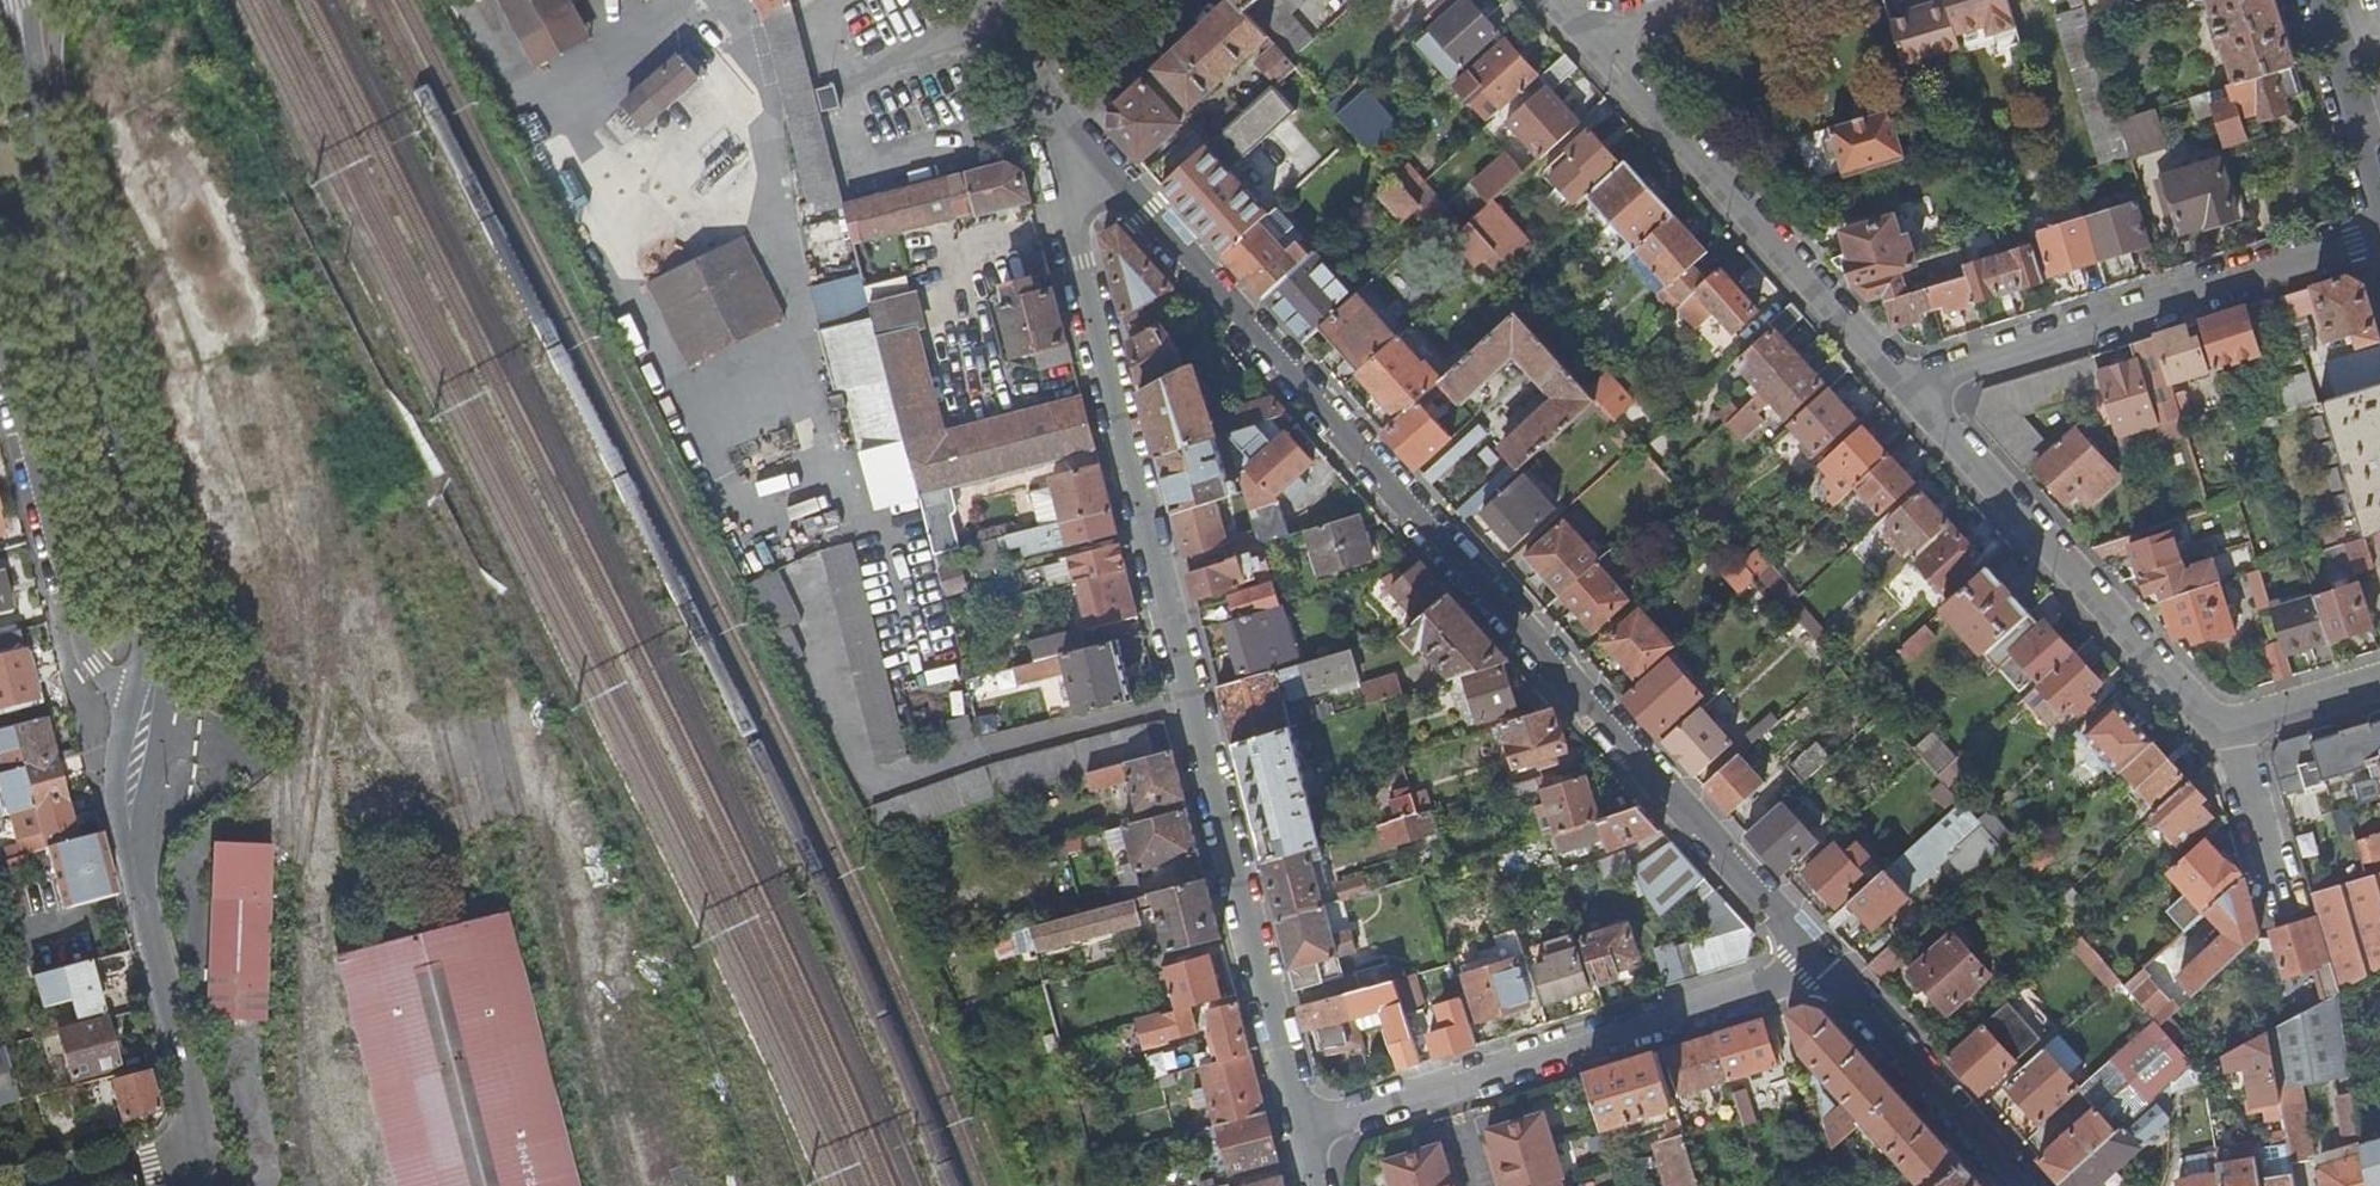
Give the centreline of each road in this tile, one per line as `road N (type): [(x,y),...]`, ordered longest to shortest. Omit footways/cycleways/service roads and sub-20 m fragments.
road 1 (residential): [(1819,964),(1066,131)]
road 2 (residential): [(1042,105),(1301,1130)]
road 3 (residential): [(17,0),(151,609),(131,703)]
road 4 (residential): [(1301,1130),(1819,964)]
road 5 (residential): [(1576,26),(1915,384)]
road 6 (residential): [(2379,237),(1915,384)]
road 7 (residential): [(1915,384),(2207,712),(2233,726)]
road 8 (residential): [(131,703),(120,753),(198,1149)]
road 9 (residential): [(0,322),(80,635),(94,666),(131,703)]
road 10 (residential): [(2025,1185),(1819,964)]
road 11 (residential): [(2318,0),(2379,206)]
road 12 (residential): [(1066,131),(1206,0)]
road 13 (residential): [(2233,726),(2287,904)]
road 14 (residential): [(2233,726),(2379,685)]
road 15 (residential): [(198,1149),(60,1185)]

